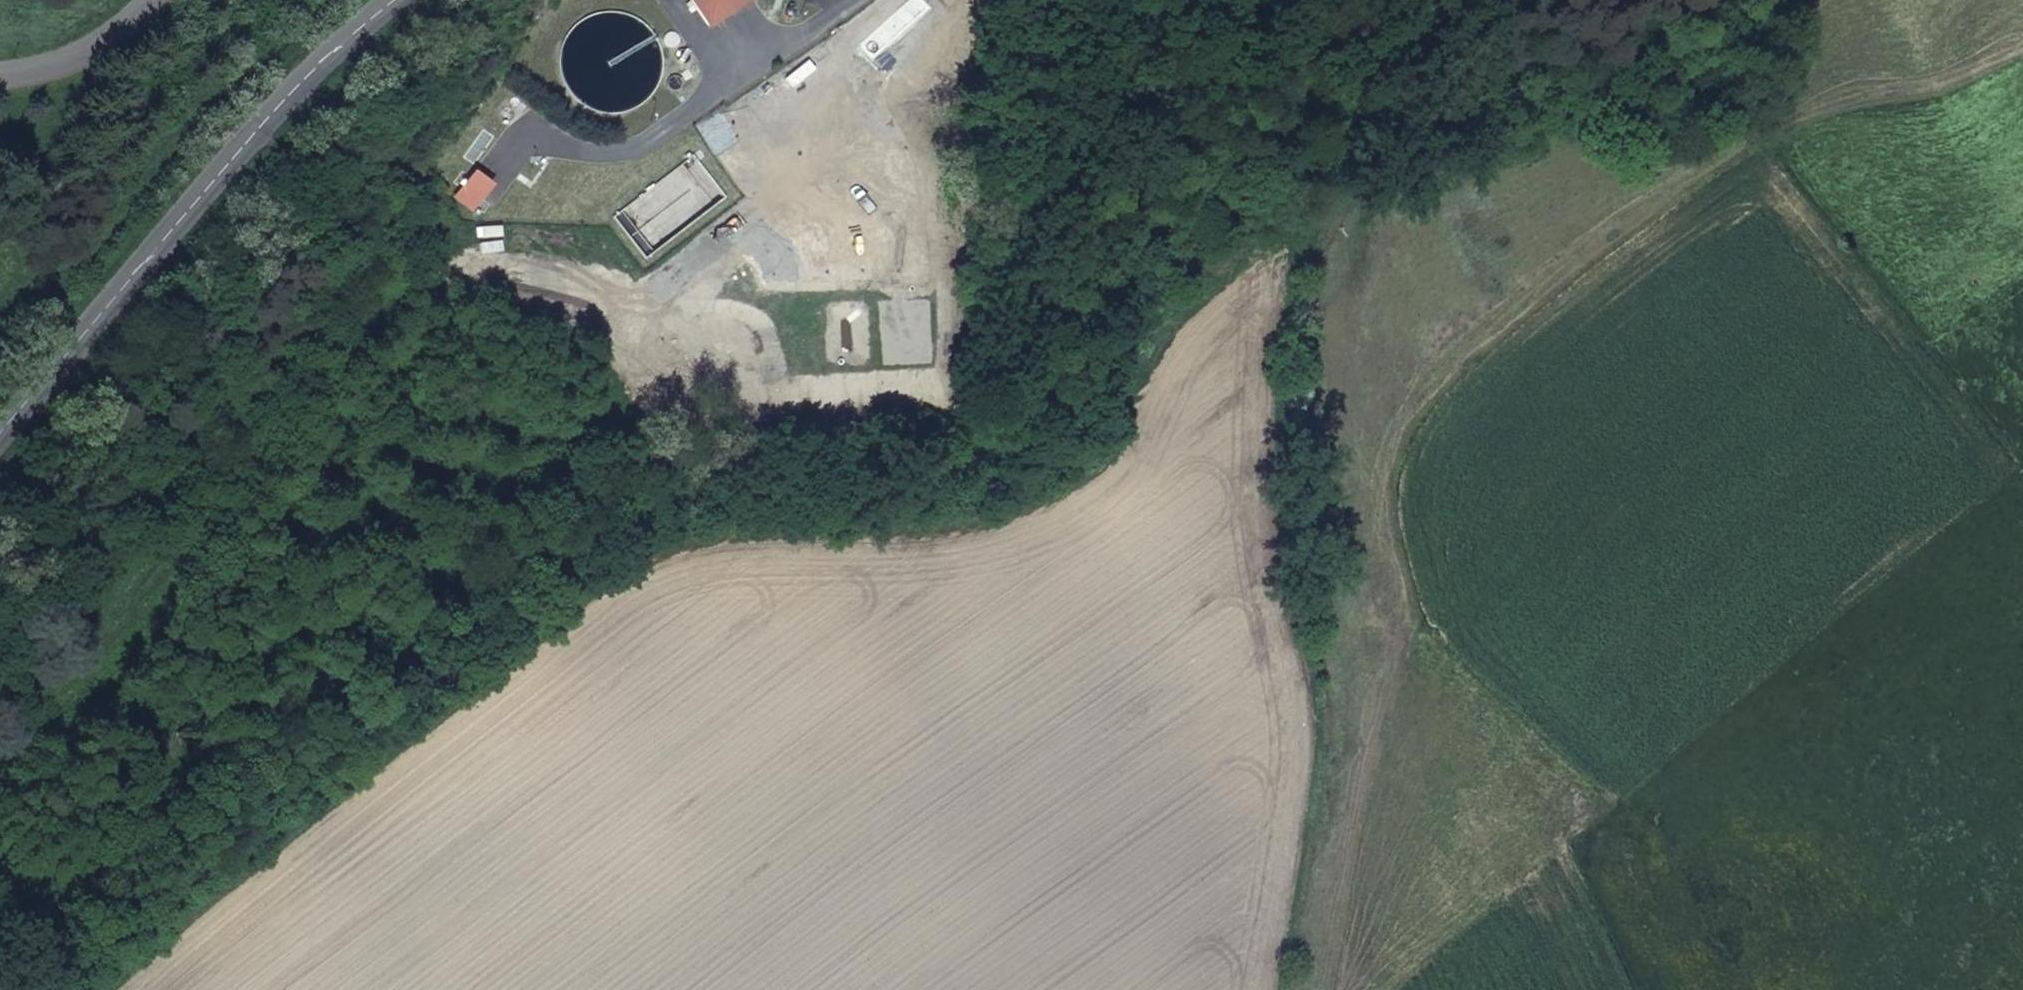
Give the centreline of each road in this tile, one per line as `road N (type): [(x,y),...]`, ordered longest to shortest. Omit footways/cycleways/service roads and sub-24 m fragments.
road 1 (secondary): [(395,0),(249,141),(0,431)]

